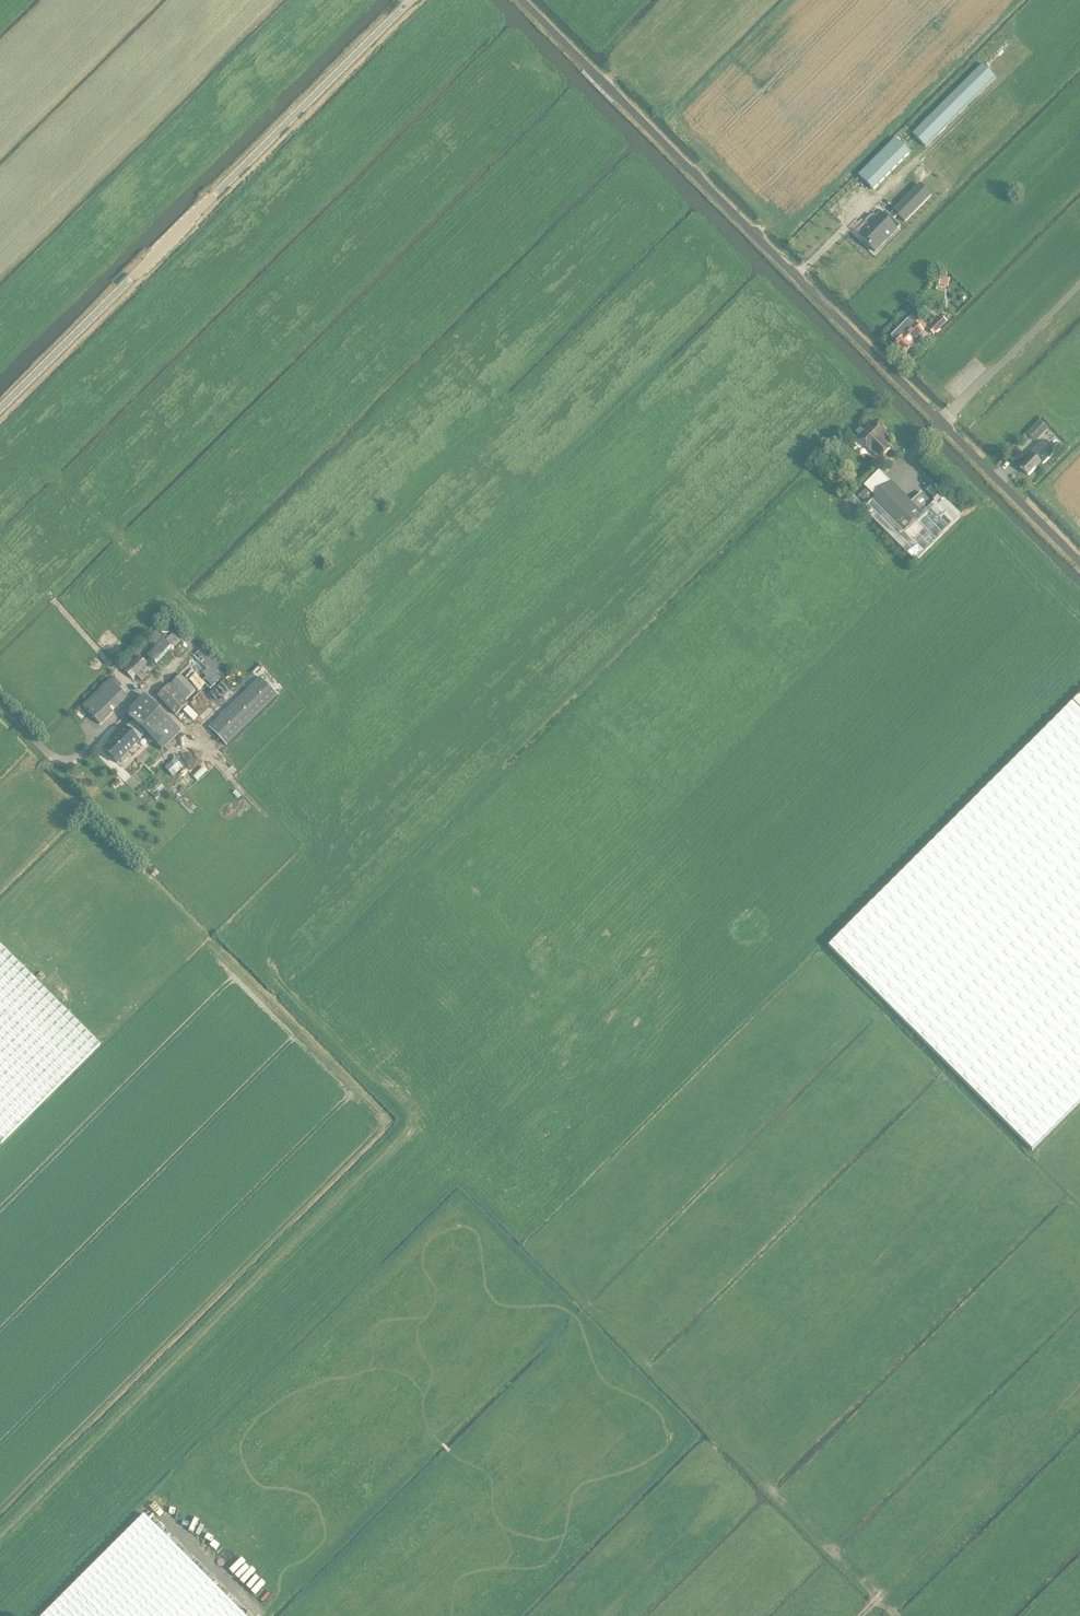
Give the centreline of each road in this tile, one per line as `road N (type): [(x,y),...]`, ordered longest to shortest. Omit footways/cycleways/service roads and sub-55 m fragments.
road 1 (unclassified): [(1079,563),(521,0)]
road 2 (unclassified): [(0,409),(411,0)]

